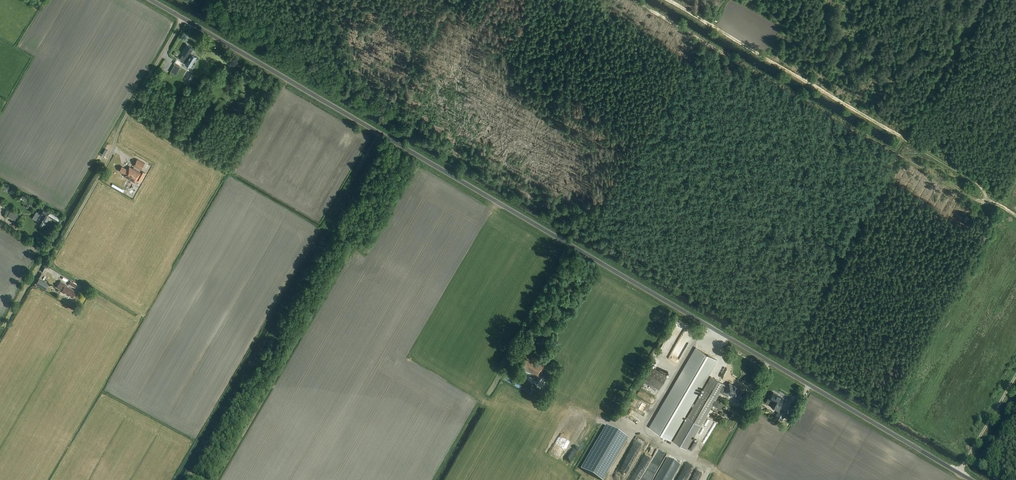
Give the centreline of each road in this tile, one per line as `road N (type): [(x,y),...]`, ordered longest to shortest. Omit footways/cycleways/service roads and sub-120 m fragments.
road 1 (unclassified): [(970,479),(150,0)]
road 2 (track): [(993,202),(970,198),(632,0)]
road 3 (track): [(1015,216),(972,180),(667,0)]

